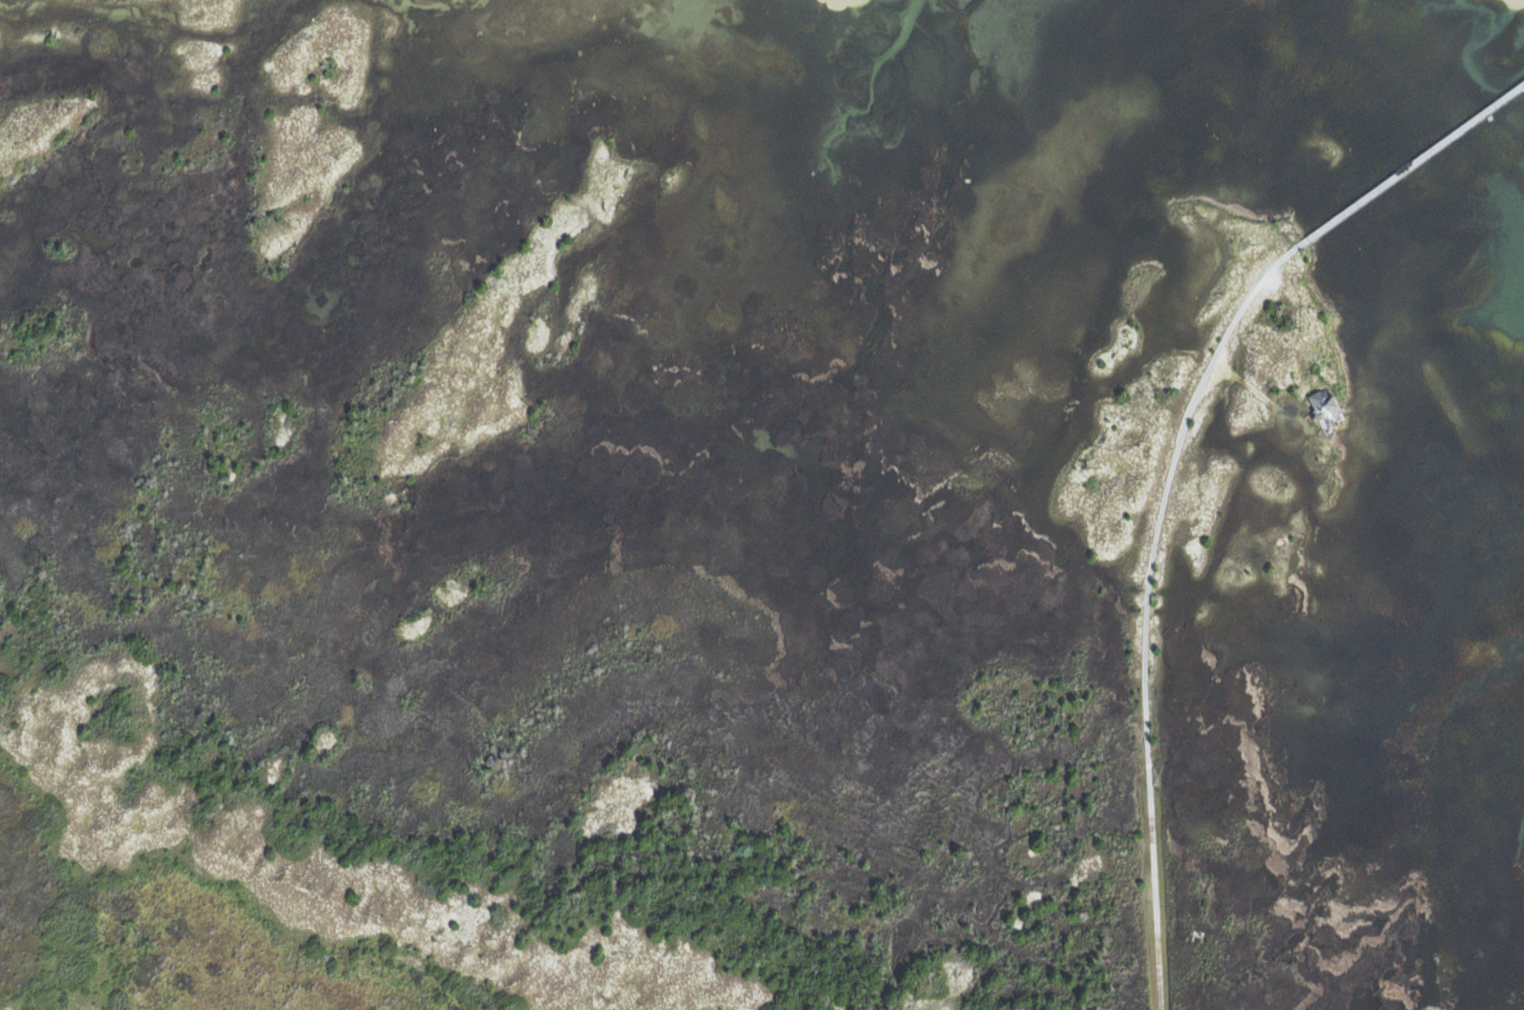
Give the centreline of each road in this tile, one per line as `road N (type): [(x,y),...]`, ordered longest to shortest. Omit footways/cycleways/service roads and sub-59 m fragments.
road 1 (track): [(1211,362),(1311,429)]

